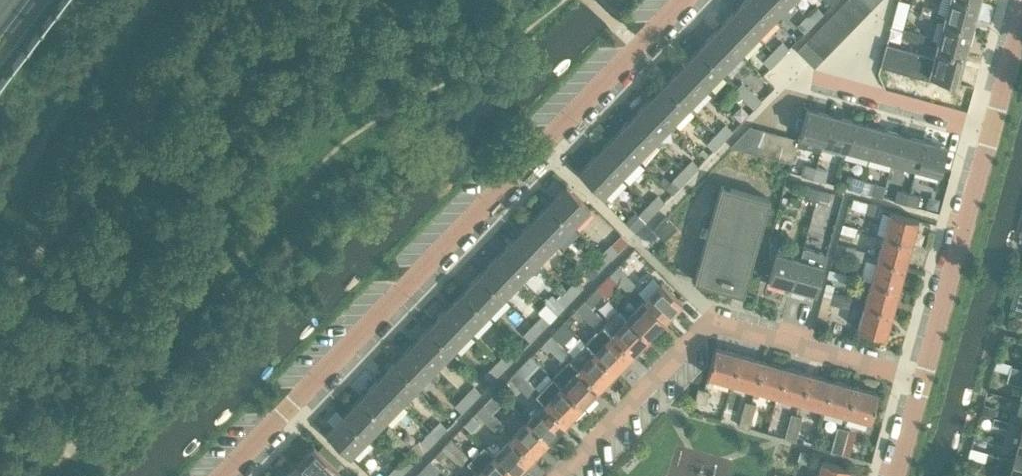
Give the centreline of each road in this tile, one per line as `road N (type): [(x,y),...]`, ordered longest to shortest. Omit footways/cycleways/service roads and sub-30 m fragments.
road 1 (residential): [(220,475),(681,0)]
road 2 (residential): [(558,475),(715,323),(917,383)]
road 3 (tertiary): [(917,383),(991,125)]
road 4 (residential): [(991,125),(814,76)]

